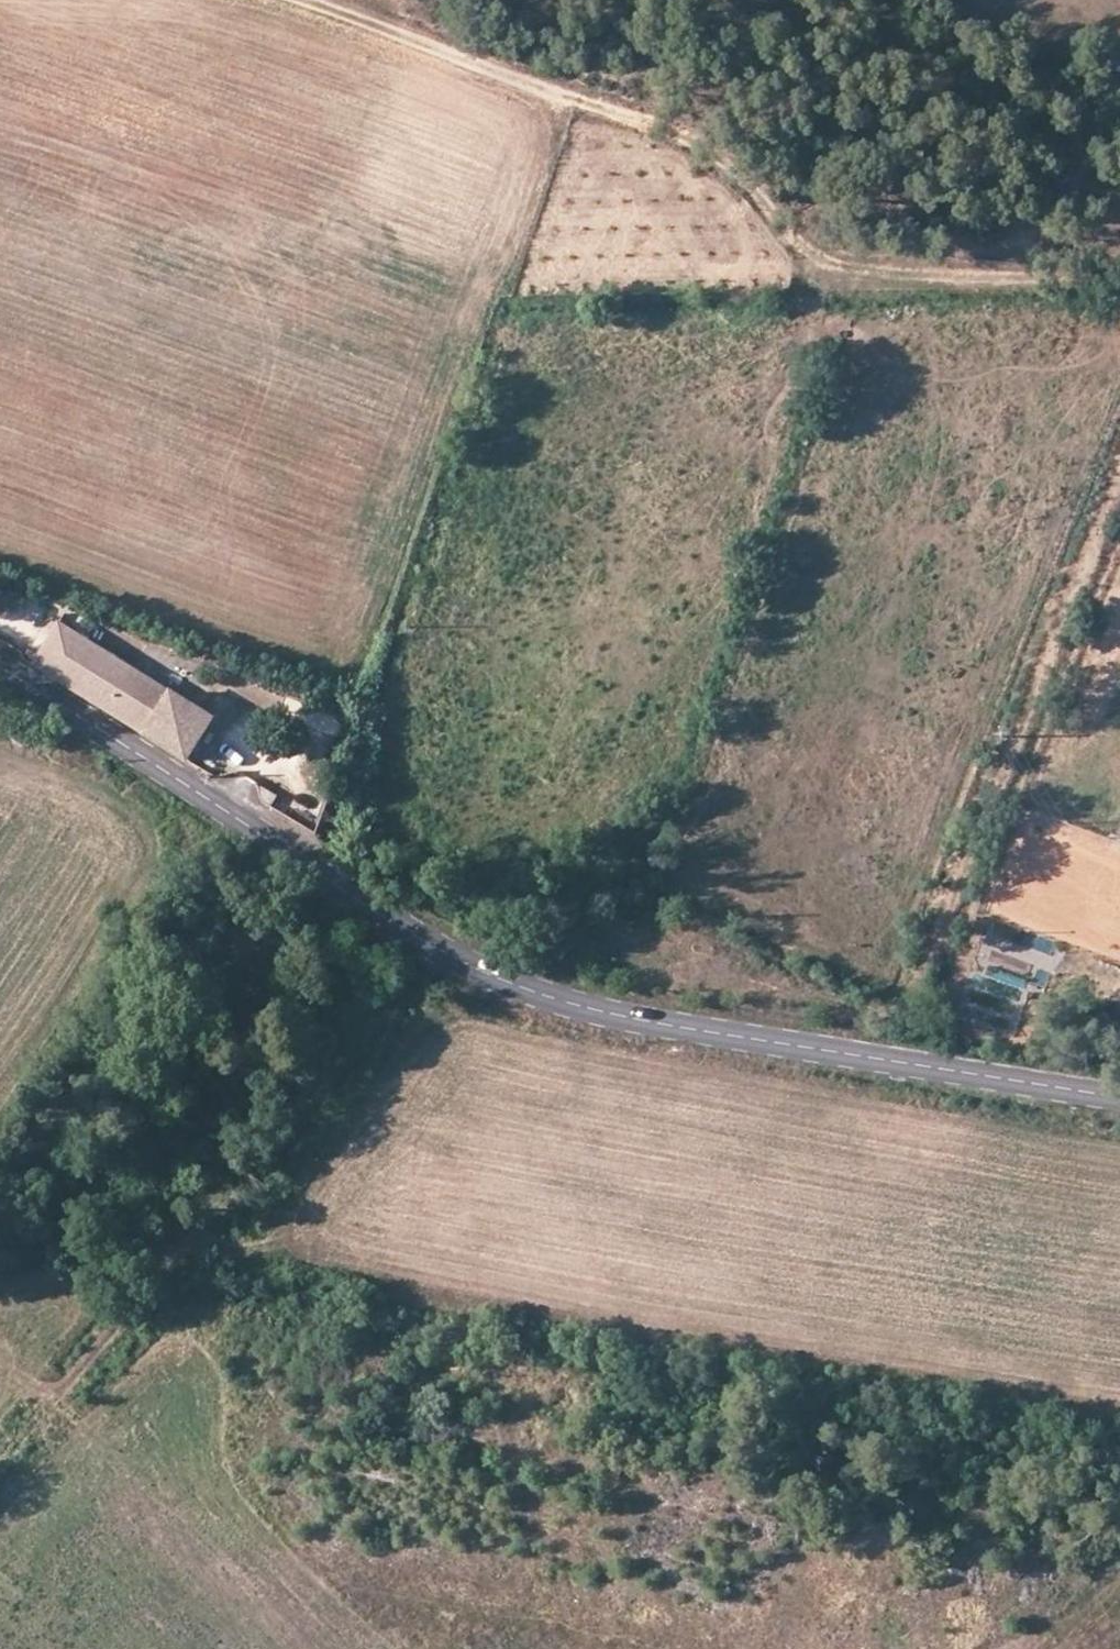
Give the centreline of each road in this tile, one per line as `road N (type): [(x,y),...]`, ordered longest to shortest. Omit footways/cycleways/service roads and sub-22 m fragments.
road 1 (tertiary): [(0,667),(179,777),(381,916),(472,964),(595,1010),(1119,1097)]
road 2 (track): [(1119,264),(1043,283),(876,270),(813,252),(603,112),(389,27),(293,0)]

